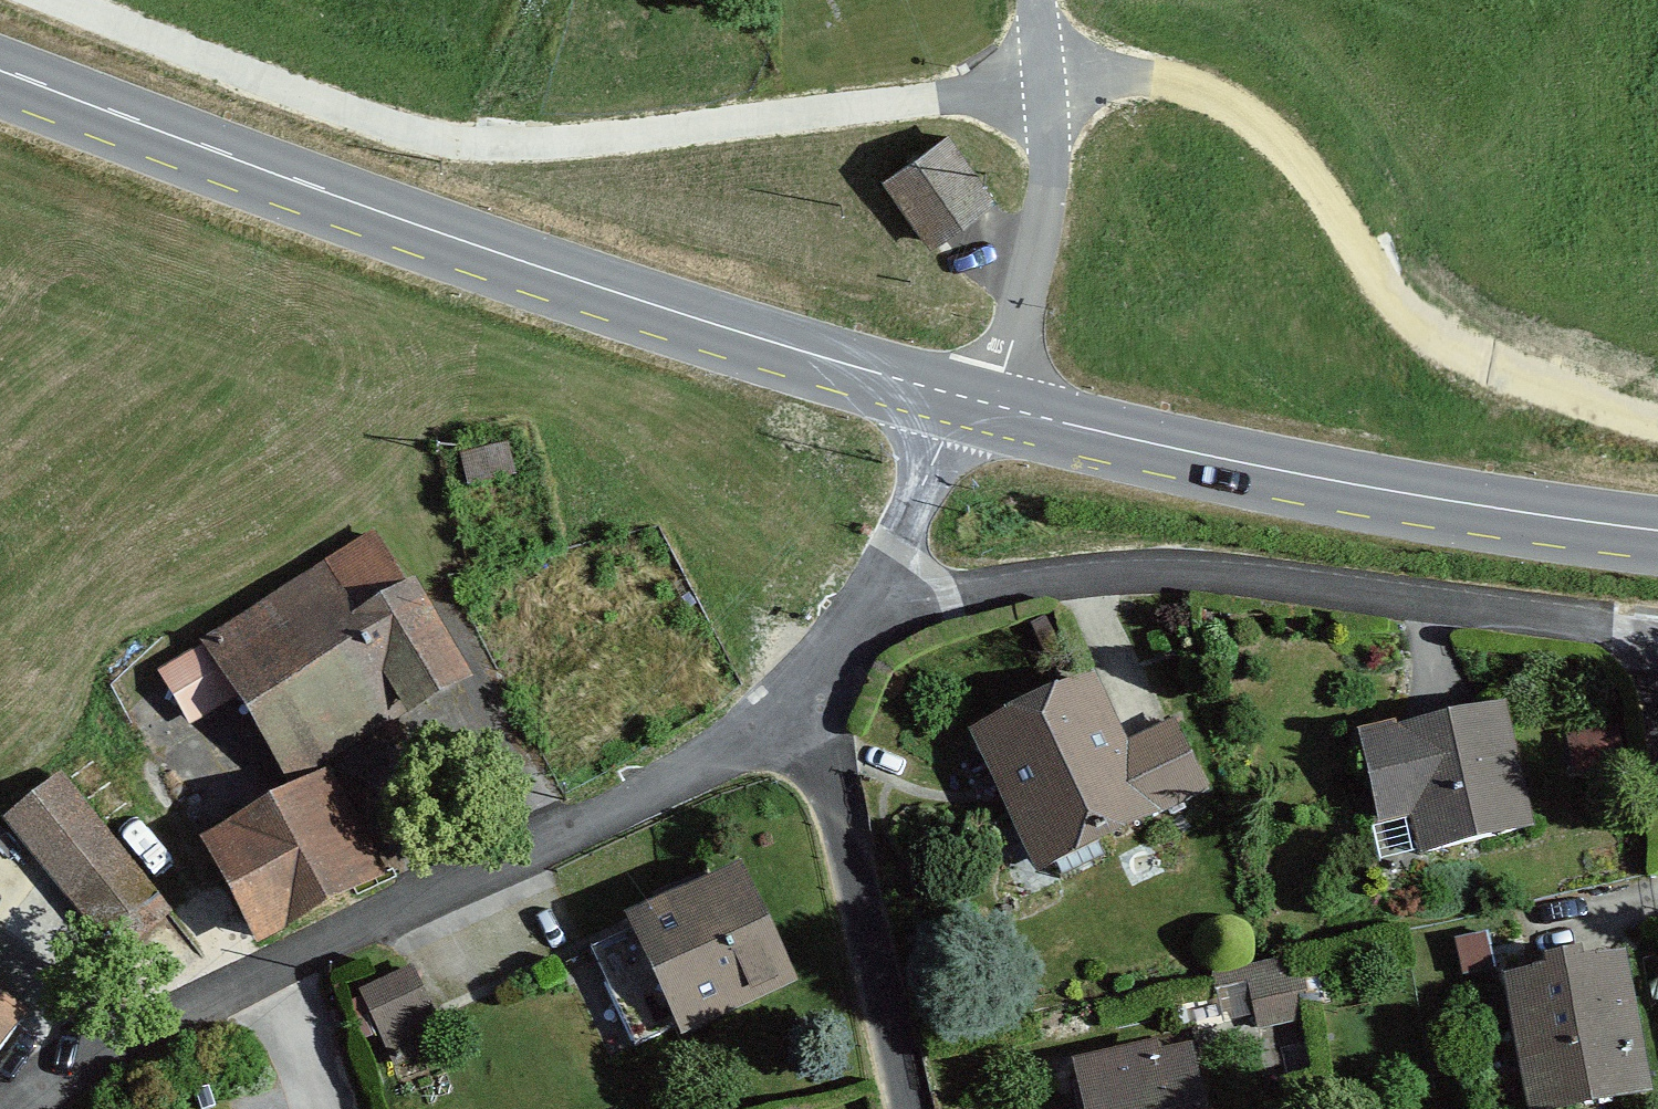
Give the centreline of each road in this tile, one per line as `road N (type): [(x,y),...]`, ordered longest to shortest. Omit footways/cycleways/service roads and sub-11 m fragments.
road 1 (track): [(53,0),(420,146),(942,96),(1055,72),(1157,74),(1273,121),(1347,215),(1411,324),(1553,390),(1657,416)]
road 2 (secondary): [(0,69),(663,308),(979,401)]
road 3 (residential): [(811,703),(652,798),(117,1045),(26,1108)]
road 4 (residential): [(1646,638),(1209,574),(1078,579),(873,608)]
road 5 (secondary): [(979,401),(1286,472),(1657,530)]
road 6 (residential): [(1045,0),(1061,114),(1055,192),(1010,348),(979,401)]
road 7 (residential): [(811,703),(904,1108)]
road 8 (residential): [(979,401),(940,452),(873,608)]

